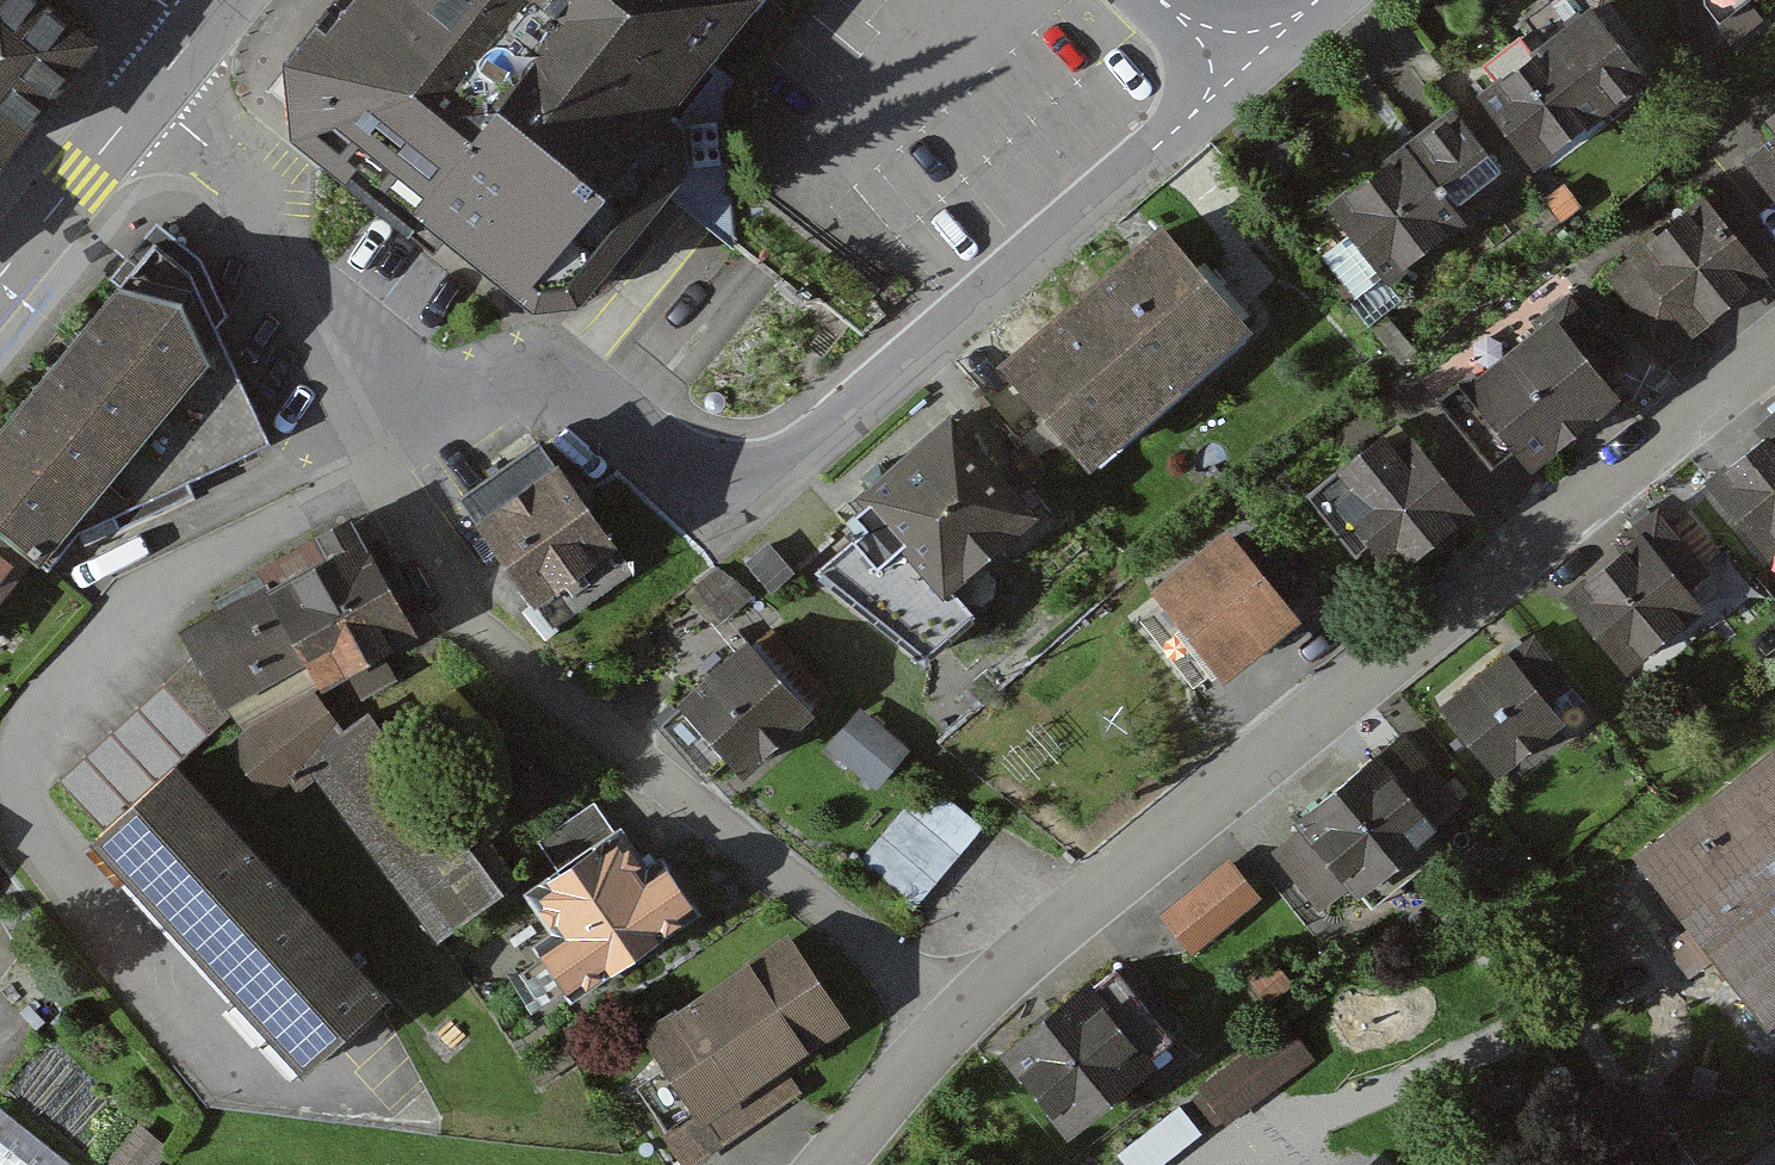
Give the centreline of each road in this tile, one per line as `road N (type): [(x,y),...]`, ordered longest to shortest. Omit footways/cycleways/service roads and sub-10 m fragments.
road 1 (residential): [(1774,343),(1034,947),(954,1026)]
road 2 (residential): [(1234,56),(1211,100),(1134,172),(770,464),(702,466),(552,377),(351,385)]
road 3 (residential): [(351,385),(457,601),(485,636),(703,804),(954,1026)]
road 4 (residential): [(148,93),(253,192),(351,385)]
road 5 (secondary): [(148,93),(0,277)]
road 6 (residential): [(954,1026),(830,1164)]

